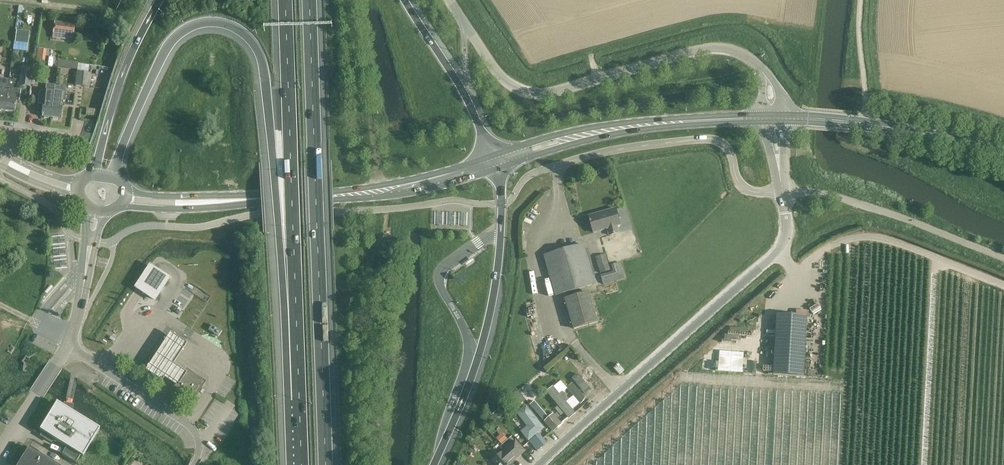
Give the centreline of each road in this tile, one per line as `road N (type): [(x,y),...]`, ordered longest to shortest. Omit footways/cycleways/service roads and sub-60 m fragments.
road 1 (motorway): [(114,178),(136,114),(180,36),(209,25),(242,33),(261,58),(279,235),(296,300)]
road 2 (motorway): [(326,464),(311,0)]
road 3 (unclassified): [(542,464),(781,248),(782,191)]
road 4 (unclassified): [(765,74),(739,51),(704,49),(528,93),(498,73),(449,0)]
road 5 (motorway): [(434,464),(492,305),(502,203),(493,162)]
road 6 (motorway): [(286,0),(296,300)]
road 7 (primary): [(223,202),(392,190),(493,162)]
road 8 (unclassified): [(555,166),(704,140),(726,147),(736,179),(750,192),(782,191)]
road 9 (unclassified): [(782,191),(834,196),(1003,257)]
road 10 (motorway): [(493,162),(463,88),(404,0)]
road 11 (motorway): [(155,0),(93,175)]
road 12 (unclassified): [(194,464),(199,443),(189,425),(69,347)]
road 13 (primary): [(585,134),(763,119)]
road 14 (motorway): [(296,300),(301,464)]
road 15 (primary): [(866,125),(1003,156)]
road 16 (unclassified): [(0,453),(69,347)]
road 17 (unclassified): [(866,125),(860,0)]

